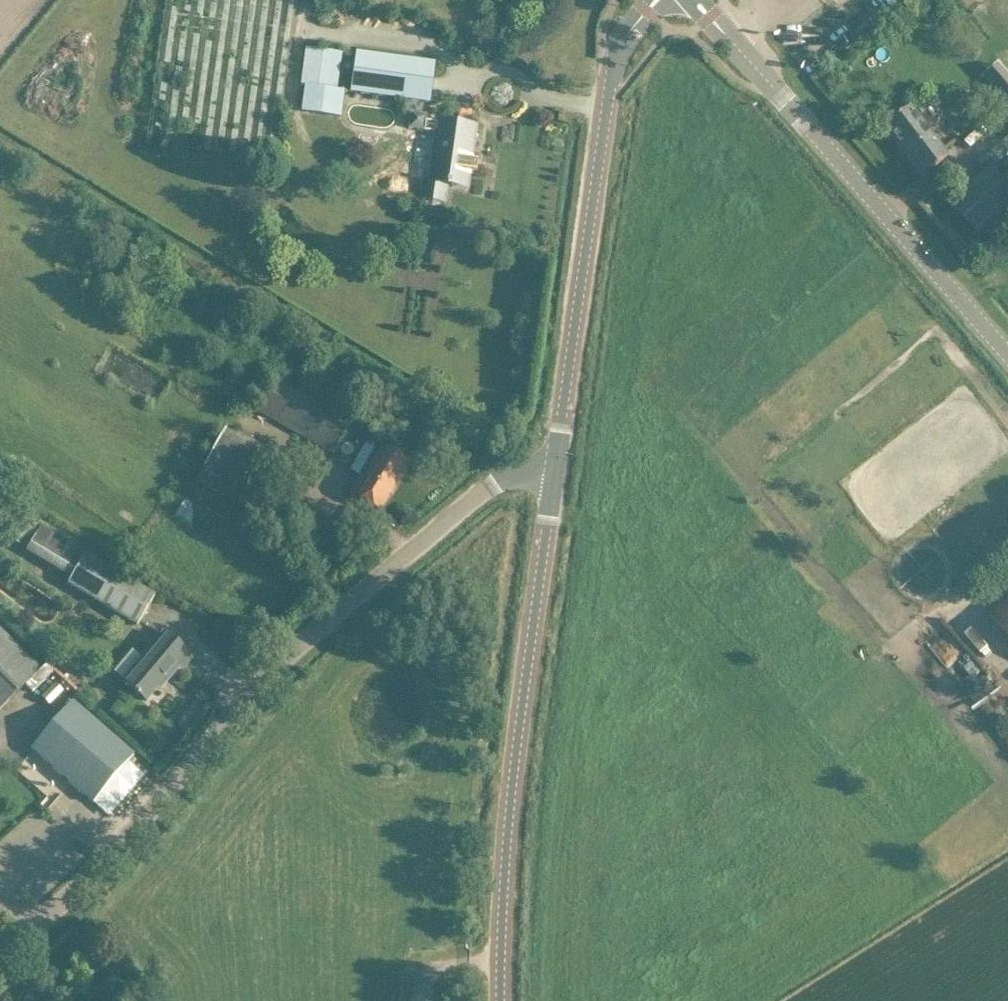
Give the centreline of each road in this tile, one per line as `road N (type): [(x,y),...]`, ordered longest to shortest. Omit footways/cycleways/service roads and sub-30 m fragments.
road 1 (unclassified): [(0,962),(94,878),(231,714),(331,616),(497,484),(551,467)]
road 2 (tertiary): [(496,1000),(494,923),(551,467)]
road 3 (tertiary): [(551,467),(606,92),(618,52),(659,0)]
road 4 (tertiary): [(1007,357),(694,0)]

